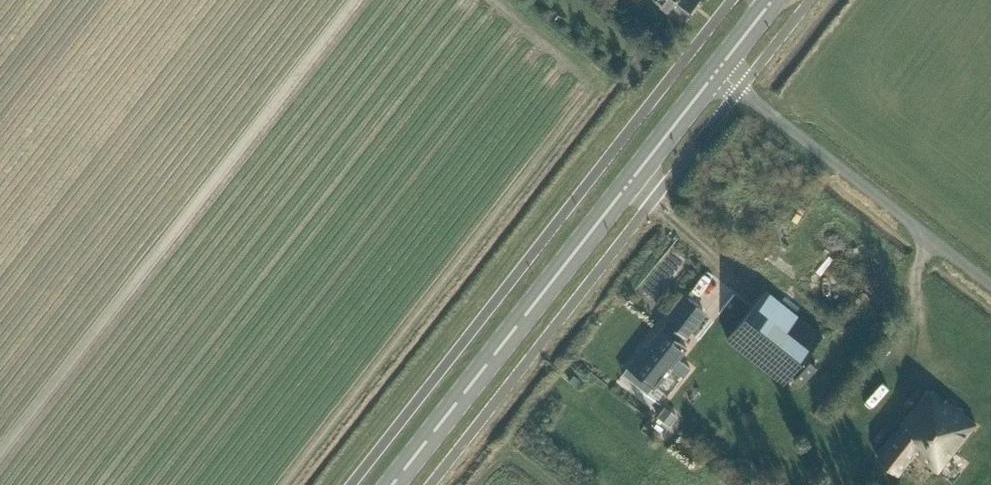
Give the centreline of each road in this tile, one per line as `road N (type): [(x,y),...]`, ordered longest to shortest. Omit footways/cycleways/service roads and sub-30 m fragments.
road 1 (secondary): [(393,484),(715,75)]
road 2 (unclassified): [(990,292),(715,75)]

